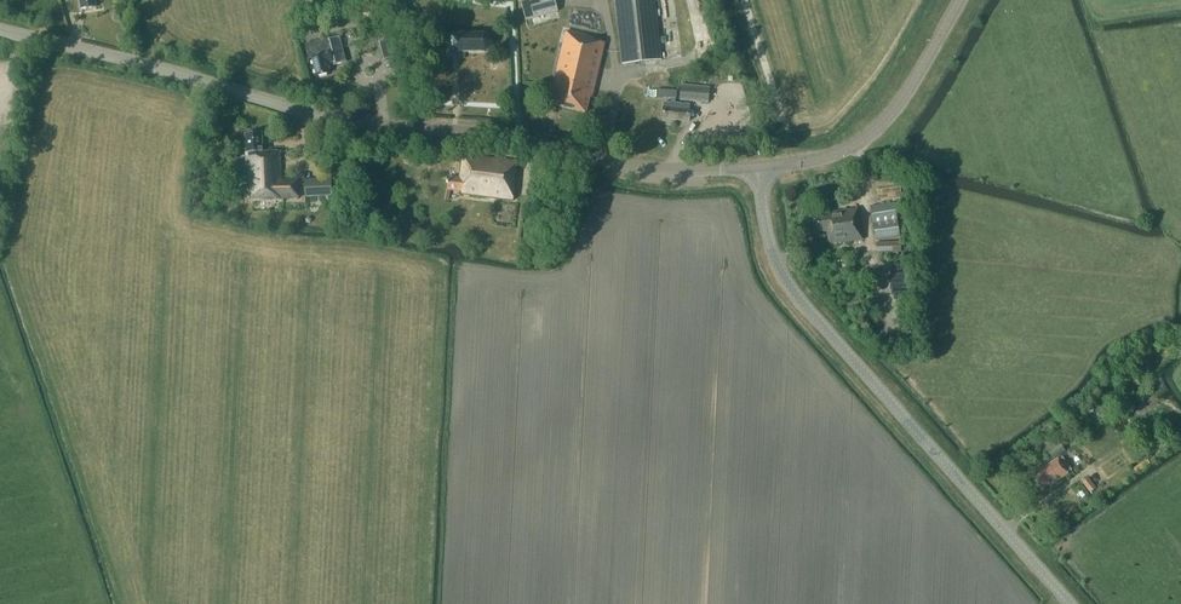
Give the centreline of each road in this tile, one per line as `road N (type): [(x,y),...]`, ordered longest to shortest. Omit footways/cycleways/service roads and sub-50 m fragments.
road 1 (tertiary): [(760,166),(677,170),(503,136),(356,122),(0,30)]
road 2 (tertiary): [(1070,603),(793,285),(770,239),(760,166)]
road 3 (tertiary): [(760,166),(825,158),(875,130),(960,0)]

